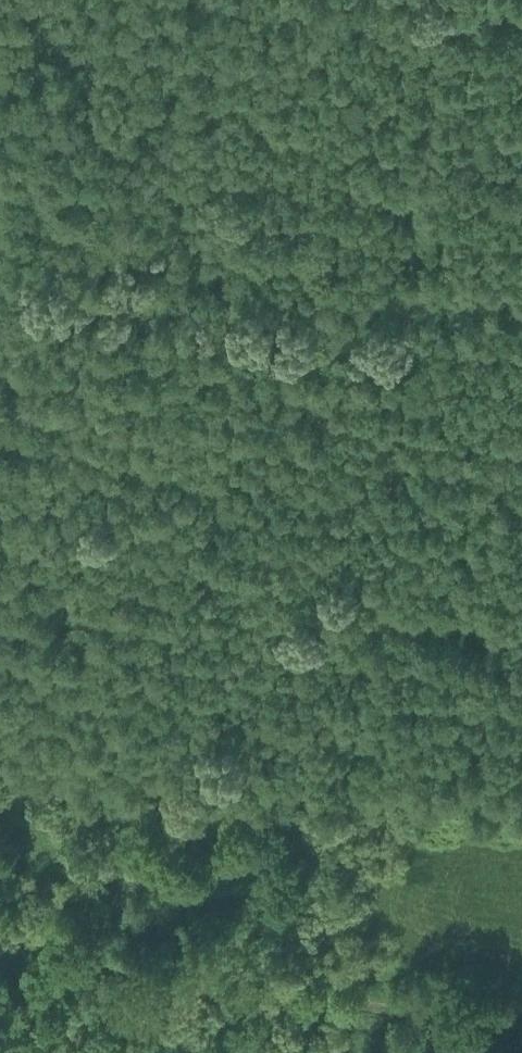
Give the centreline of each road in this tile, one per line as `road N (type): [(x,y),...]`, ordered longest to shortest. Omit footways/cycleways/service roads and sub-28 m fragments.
road 1 (track): [(0,935),(521,1016)]

